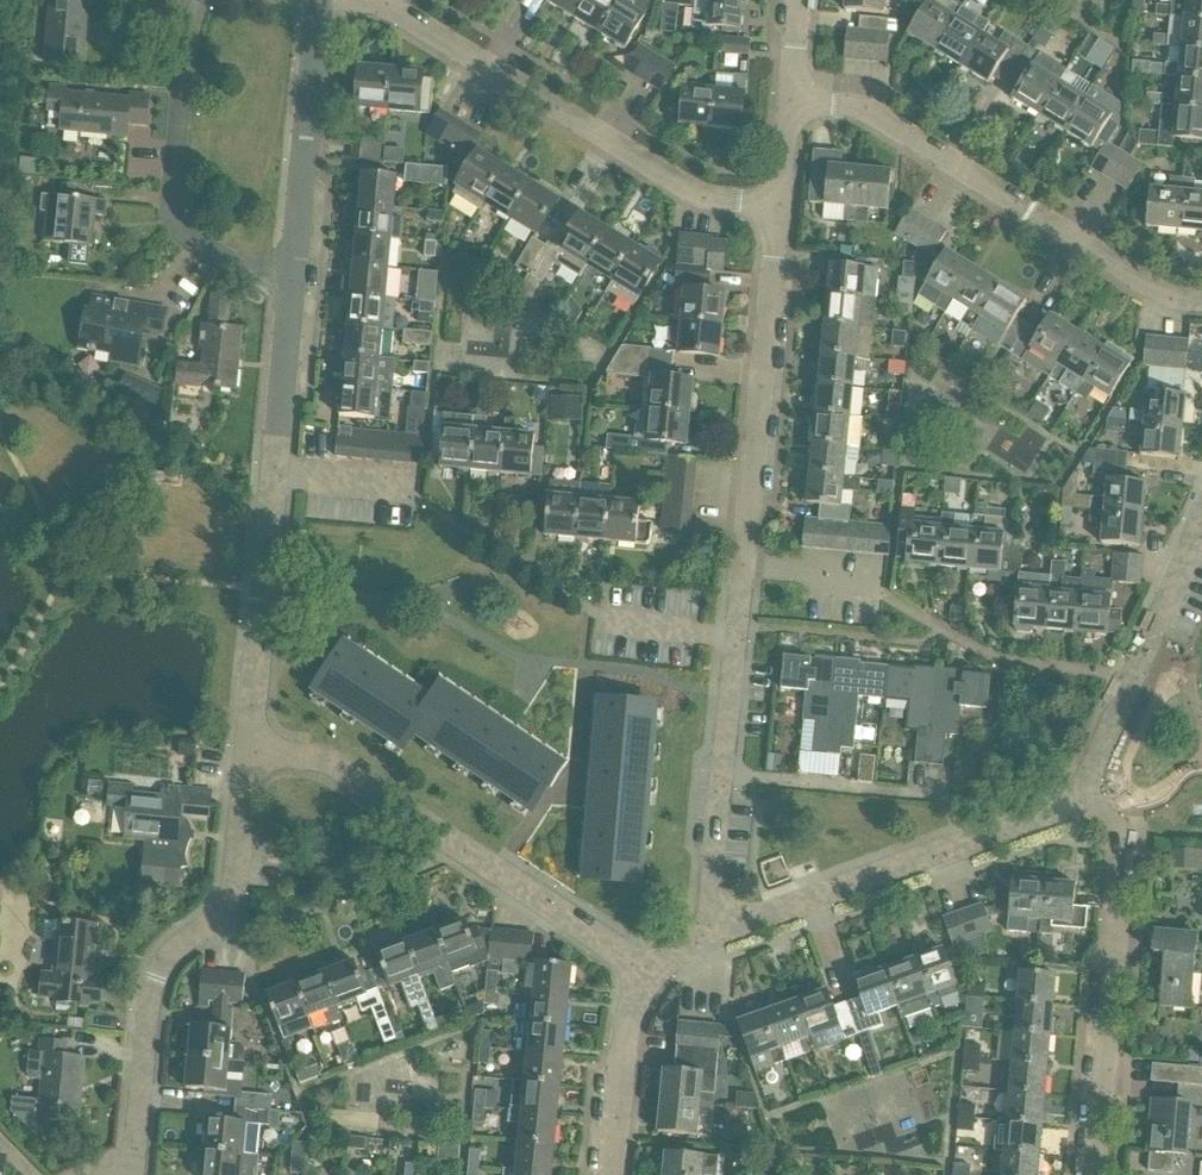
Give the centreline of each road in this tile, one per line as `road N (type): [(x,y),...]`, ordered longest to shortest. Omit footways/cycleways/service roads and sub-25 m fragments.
road 1 (residential): [(715,929),(738,630),(786,209)]
road 2 (residential): [(786,209),(698,199),(386,7),(319,0)]
road 3 (residential): [(247,746),(293,271)]
road 4 (residential): [(247,746),(303,752),(646,975)]
road 5 (residential): [(1201,300),(1160,294),(867,109),(797,100)]
road 6 (residential): [(133,1165),(144,1005),(160,966),(222,913),(232,886),(247,746)]
road 7 (residential): [(1092,1174),(1122,833),(1078,803)]
road 8 (residential): [(715,929),(1078,803)]
road 9 (residential): [(293,271),(191,241),(170,214),(195,0)]
road 10 (residential): [(1078,803),(1201,524)]
road 11 (residential): [(293,271),(319,0)]
road 12 (tertiary): [(608,1174),(620,1029),(646,975)]

